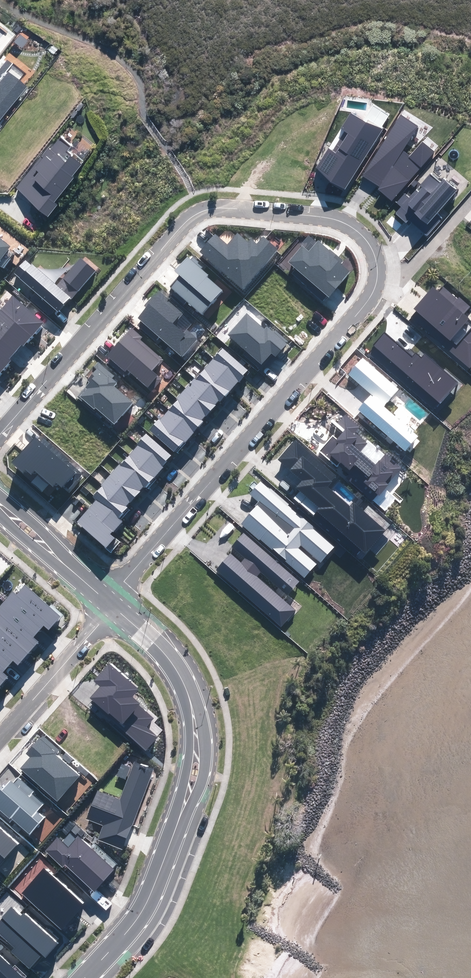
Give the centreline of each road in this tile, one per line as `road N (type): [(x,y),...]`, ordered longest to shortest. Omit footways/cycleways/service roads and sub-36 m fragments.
road 1 (residential): [(109,604),(363,303),(377,262),(368,243),(352,224),(327,215),(226,209),(196,217),(118,295),(0,434)]
road 2 (residential): [(83,977),(150,893),(197,758),(191,697),(179,667),(109,604)]
road 3 (residential): [(109,604),(0,736)]
road 4 (residential): [(109,604),(0,503)]

